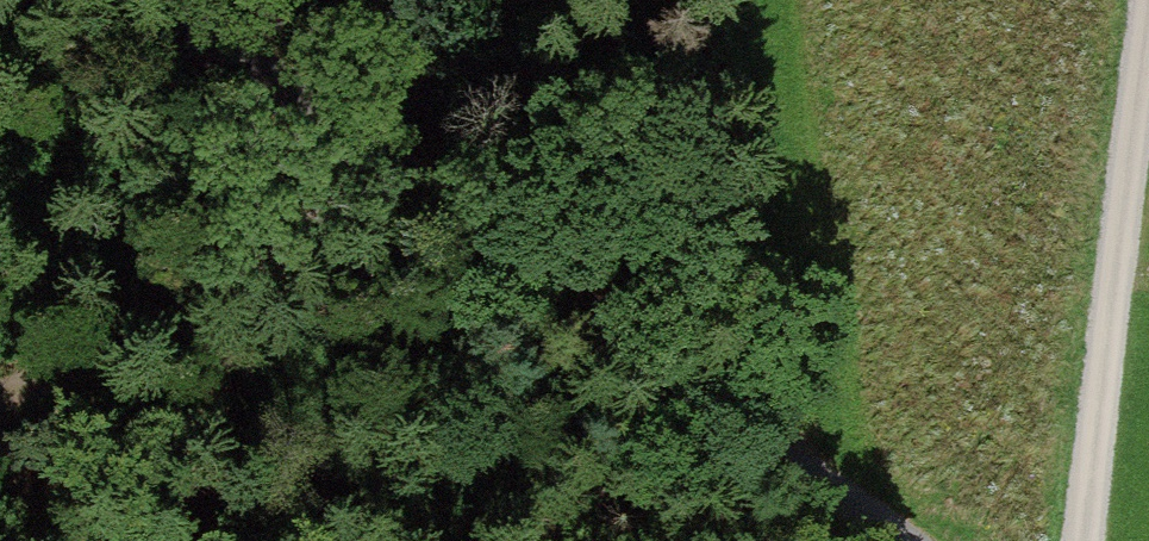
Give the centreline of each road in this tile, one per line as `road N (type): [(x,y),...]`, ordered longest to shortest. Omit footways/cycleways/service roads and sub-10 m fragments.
road 1 (unclassified): [(894,540),(182,0)]
road 2 (track): [(372,148),(0,327)]
road 3 (track): [(1098,540),(1148,138)]

